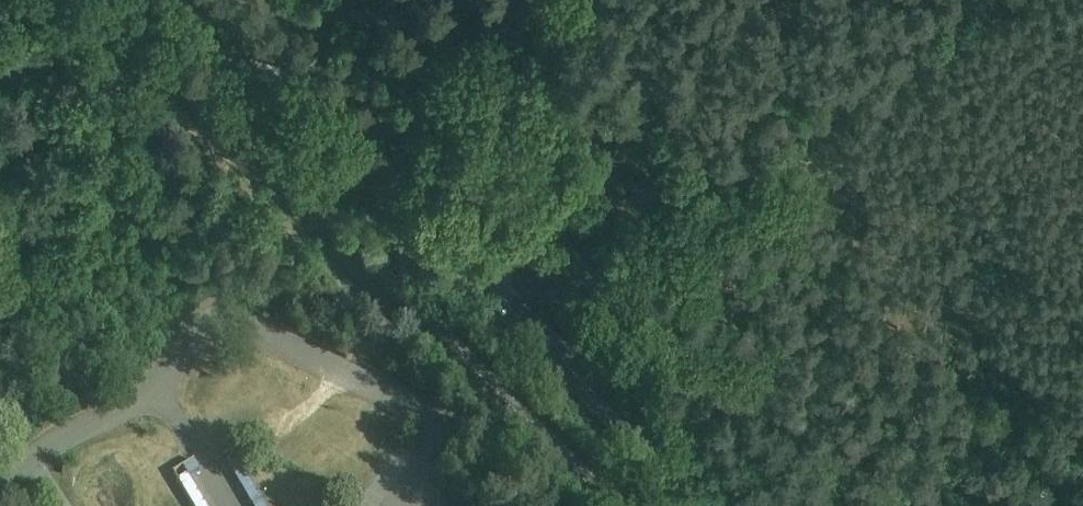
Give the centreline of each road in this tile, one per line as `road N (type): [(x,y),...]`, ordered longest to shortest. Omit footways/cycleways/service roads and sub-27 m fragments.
road 1 (primary): [(708,505),(204,0)]
road 2 (track): [(343,372),(377,343),(382,324),(373,307),(88,21),(43,0)]

